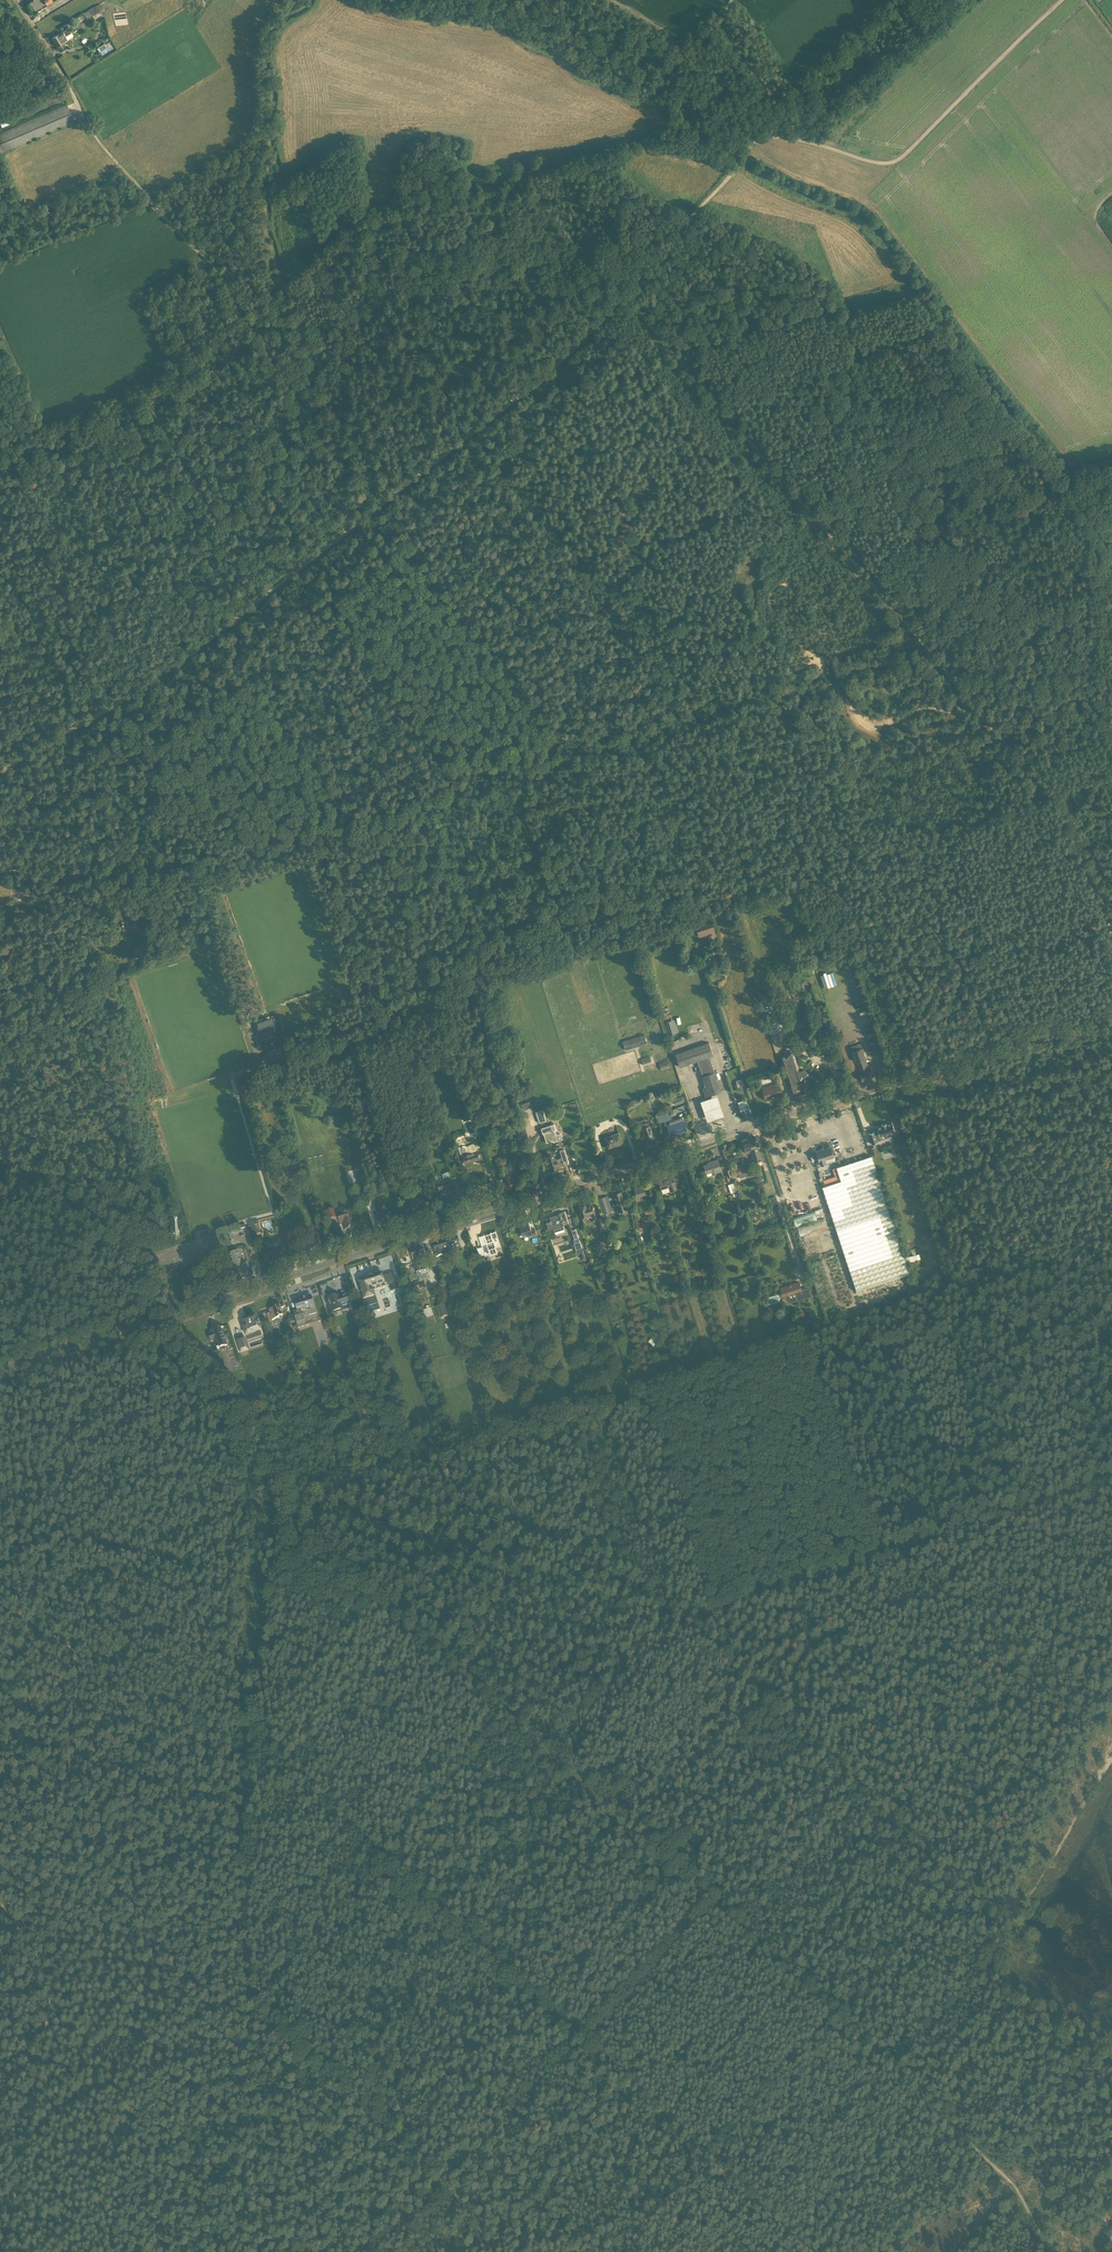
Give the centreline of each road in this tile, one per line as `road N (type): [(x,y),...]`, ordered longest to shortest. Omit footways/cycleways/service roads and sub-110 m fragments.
road 1 (secondary): [(0,1370),(1111,1009)]
road 2 (track): [(384,1598),(970,2144),(1023,2196),(1058,2251)]
road 3 (track): [(907,627),(224,867),(131,876),(82,893)]
road 4 (track): [(1111,936),(1058,795),(623,295)]
road 5 (track): [(249,1722),(707,2155)]
road 6 (track): [(1111,1760),(1021,1910),(1001,1912),(684,1618)]
road 7 (track): [(1058,795),(481,991)]
road 8 (track): [(746,151),(704,127),(657,129),(424,198),(357,224),(247,311)]
road 9 (track): [(291,1510),(809,1341)]
road 10 (track): [(380,505),(147,686),(0,773)]
road 11 (track): [(684,1618),(1111,1483)]
road 12 (track): [(486,2251),(443,2179),(247,1999),(247,1914)]
road 13 (track): [(294,1513),(684,1618)]
road 14 (track): [(707,2155),(963,1879)]
road 15 (track): [(770,137),(899,161),(1062,0)]
road 16 (track): [(266,1582),(249,1722),(247,1914)]
road 17 (track): [(380,505),(551,369),(623,295)]
road 18 (track): [(809,1341),(1111,1243)]
road 19 (track): [(58,1933),(84,1907),(89,1882),(117,1848),(135,1842),(142,1826),(171,1805),(175,1788),(212,1763),(221,1738),(249,1722)]
road 20 (track): [(247,311),(134,391),(26,432),(0,433)]
road 21 (track): [(58,1933),(16,2204)]
road 22 (track): [(481,991),(303,1050),(250,1078),(253,1097)]
road 23 (track): [(247,311),(84,111)]
road 24 (track): [(172,1314),(244,1402),(286,1505)]
road 25 (track): [(247,1914),(176,1932),(58,1933)]
road 26 (track): [(623,295),(746,151)]
road 27 (track): [(707,2155),(811,2251)]
road 28 (track): [(590,0),(672,44),(717,28)]
road 29 (track): [(777,472),(643,495)]
road 30 (unclassified): [(84,111),(19,0)]
road 31 (track): [(707,2155),(625,2251)]
road 32 (track): [(770,137),(802,84),(839,83),(859,66)]
road 33 (track): [(294,1513),(384,1598)]
road 34 (track): [(520,1107),(481,991)]

